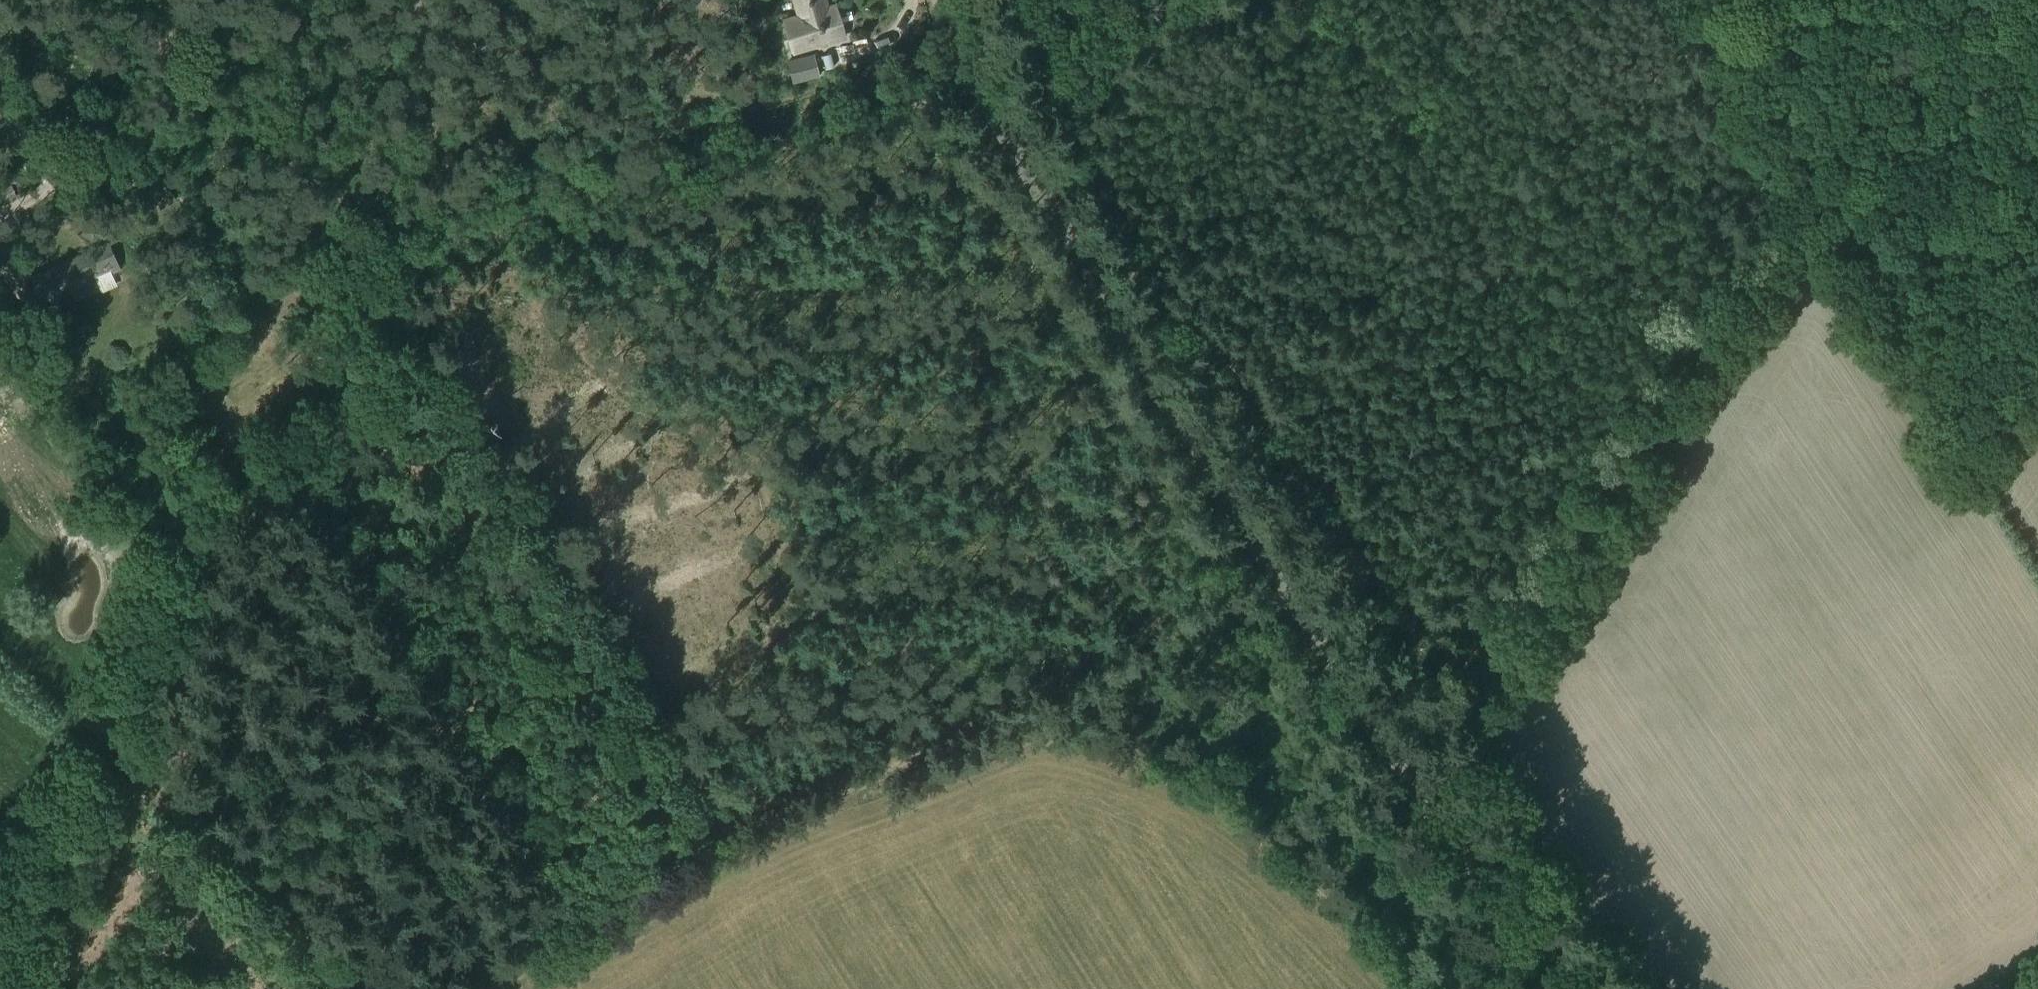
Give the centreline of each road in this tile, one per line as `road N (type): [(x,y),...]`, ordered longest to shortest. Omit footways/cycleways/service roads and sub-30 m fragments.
road 1 (unclassified): [(1549,988),(1266,564),(1028,182),(955,43),(944,0)]

